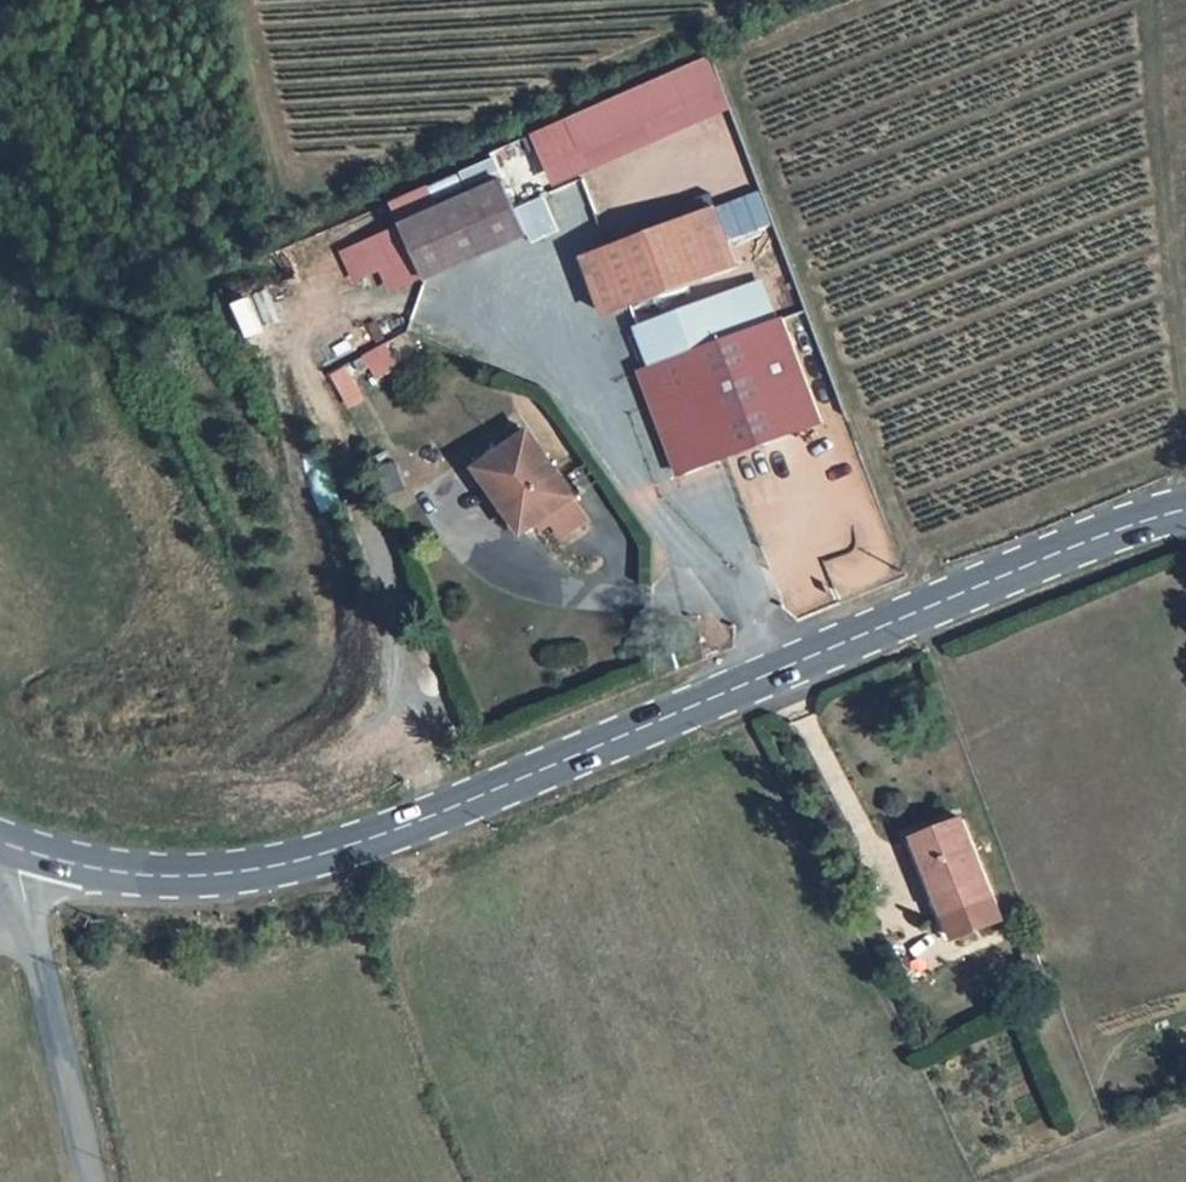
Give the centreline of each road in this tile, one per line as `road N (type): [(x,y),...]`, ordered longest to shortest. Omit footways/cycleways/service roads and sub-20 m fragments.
road 1 (primary): [(1185,510),(1139,520),(405,826),(266,868),(140,873),(19,849)]
road 2 (track): [(242,0),(285,177),(323,189),(768,0)]
road 3 (track): [(963,1181),(740,686)]
road 4 (tertiary): [(93,1181),(29,934)]
road 5 (track): [(1008,1181),(1185,1118)]

